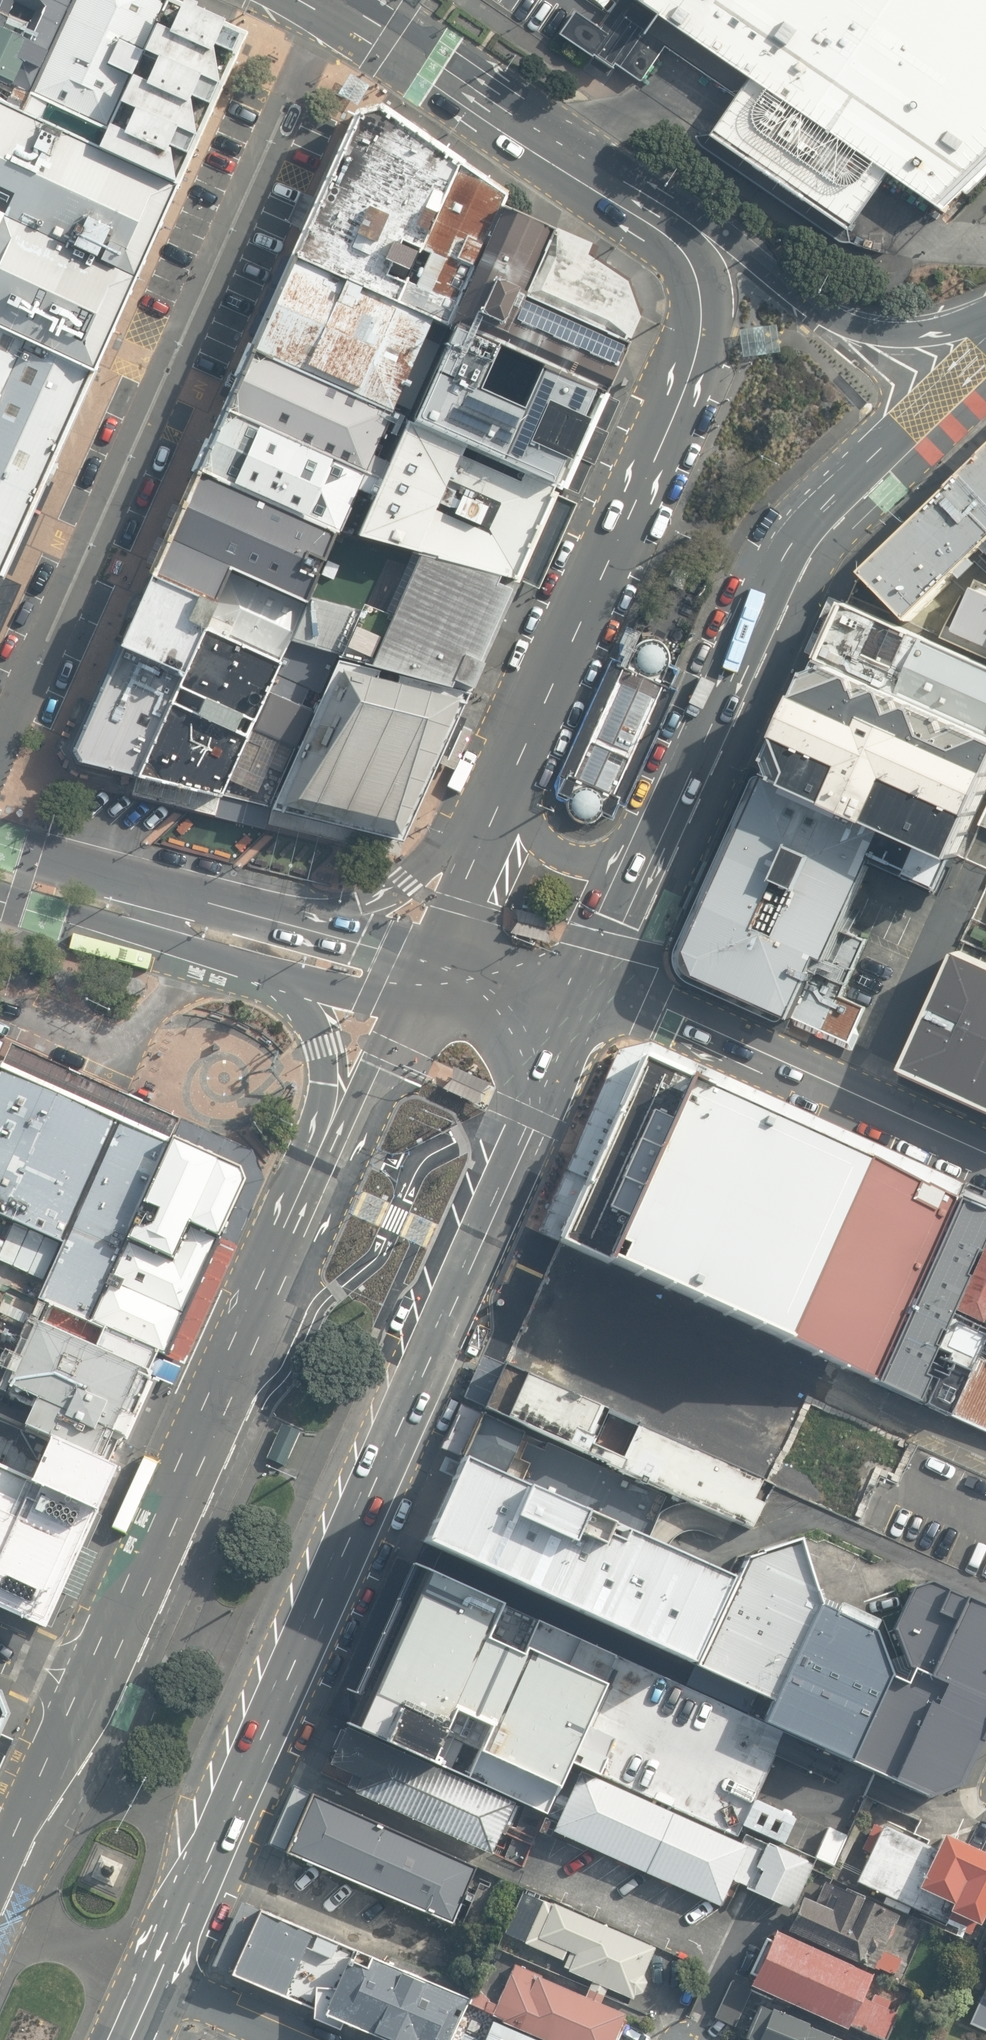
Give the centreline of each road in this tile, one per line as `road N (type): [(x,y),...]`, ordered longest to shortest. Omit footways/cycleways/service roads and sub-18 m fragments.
road 1 (primary): [(596,999),(150,1981)]
road 2 (unclassified): [(341,3),(0,740)]
road 3 (primary): [(514,800),(702,346),(706,280),(660,210)]
road 4 (primary): [(985,348),(791,543),(668,822)]
road 5 (primary): [(90,1692),(283,1260)]
road 6 (tertiary): [(596,999),(666,1011),(985,1152)]
road 7 (primary): [(660,210),(341,3)]
road 8 (primary): [(985,316),(880,334),(775,285),(660,210)]
road 9 (primary): [(283,1260),(437,974)]
road 10 (tertiary): [(0,843),(302,927)]
road 11 (tertiary): [(289,977),(0,902)]
road 12 (primary): [(283,1260),(326,1061),(316,1022),(289,977)]
road 13 (primary): [(302,927),(398,886),(514,800)]
road 14 (primary): [(668,822),(596,999)]
road 15 (primary): [(437,974),(514,800)]
road 16 (primary): [(668,822),(621,856),(578,859),(544,839),(514,800)]
road 17 (primary): [(0,1855),(28,1790),(90,1692)]
road 18 (tertiary): [(437,974),(596,999)]
road 19 (tertiary): [(437,974),(357,989),(289,977)]
road 20 (residential): [(150,1981),(286,2039)]
road 21 (tertiary): [(302,927),(437,974)]

